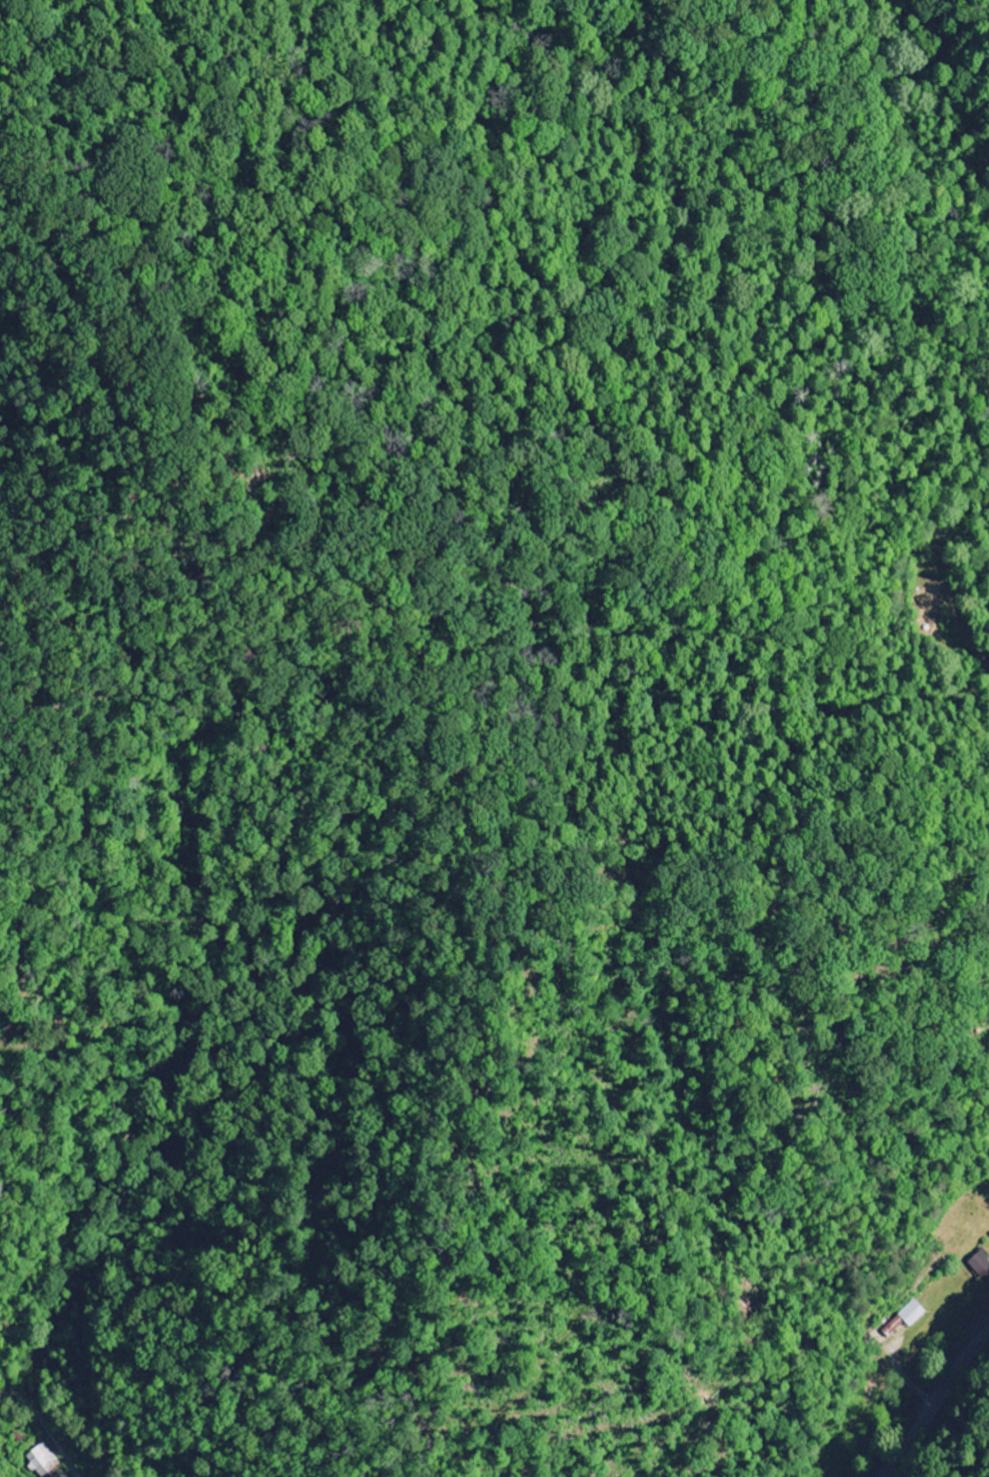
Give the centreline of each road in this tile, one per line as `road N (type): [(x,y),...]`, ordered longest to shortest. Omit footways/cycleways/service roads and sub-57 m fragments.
road 1 (secondary): [(885,1476),(988,1331)]
road 2 (track): [(75,1476),(0,1371)]

